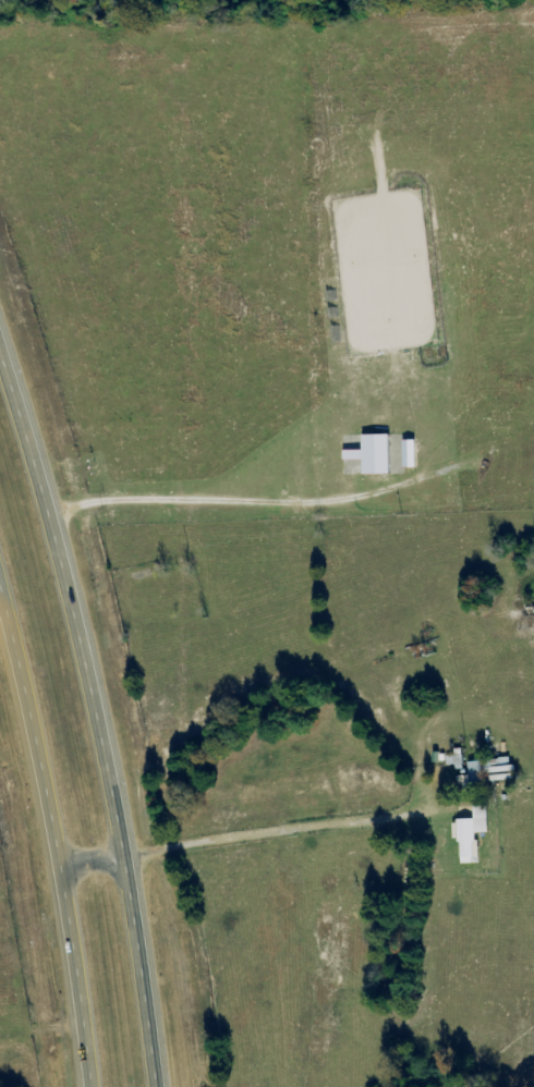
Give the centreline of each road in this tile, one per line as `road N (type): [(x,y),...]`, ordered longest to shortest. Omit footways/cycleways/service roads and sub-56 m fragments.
road 1 (trunk): [(170,1086),(69,554),(0,325)]
road 2 (trunk): [(0,573),(34,703),(90,1086)]
road 3 (residential): [(16,371),(313,315)]

